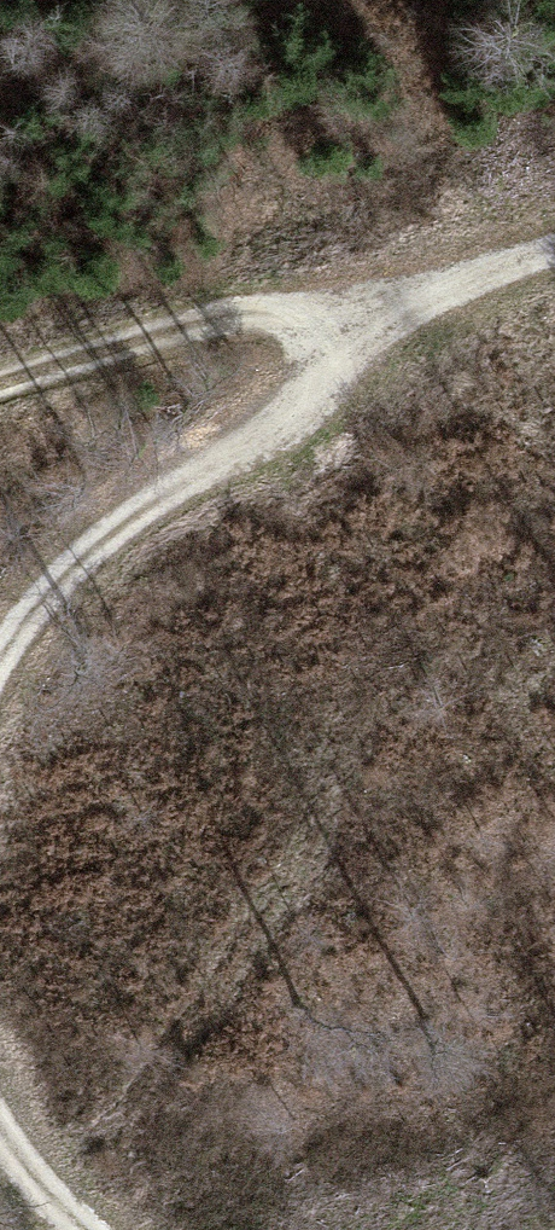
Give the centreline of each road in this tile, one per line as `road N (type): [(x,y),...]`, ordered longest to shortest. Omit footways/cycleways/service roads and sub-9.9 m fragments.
road 1 (track): [(0,394),(187,331),(554,237)]
road 2 (track): [(377,279),(338,372),(56,556),(0,632)]
road 3 (track): [(0,1132),(28,1180),(84,1229)]

